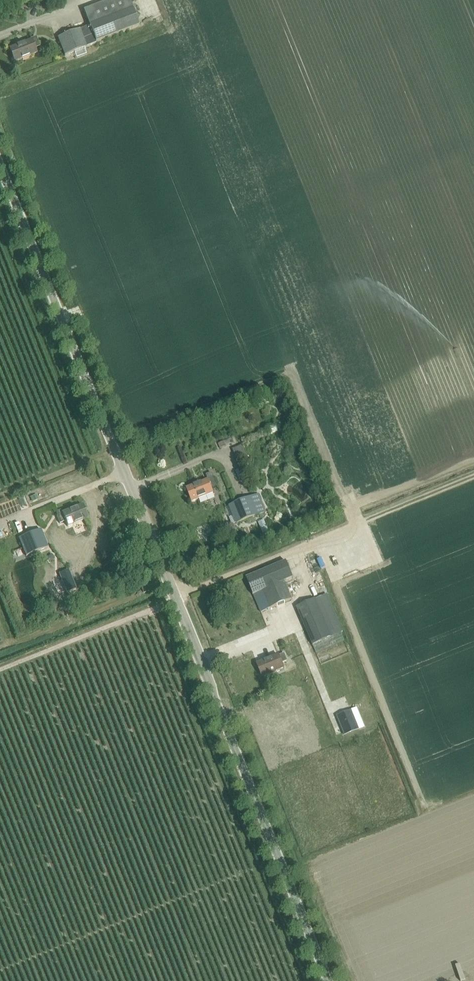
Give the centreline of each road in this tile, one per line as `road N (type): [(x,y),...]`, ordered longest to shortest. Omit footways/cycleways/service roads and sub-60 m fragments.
road 1 (unclassified): [(327,980),(0,167)]

